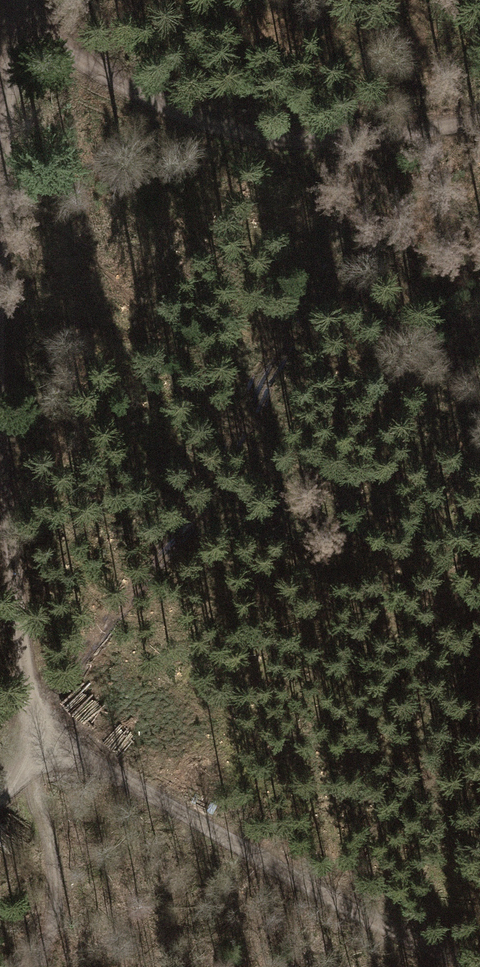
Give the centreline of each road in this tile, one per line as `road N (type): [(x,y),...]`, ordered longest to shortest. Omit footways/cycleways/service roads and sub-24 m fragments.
road 1 (track): [(35,733),(476,966)]
road 2 (track): [(12,17),(149,99),(261,136),(335,138),(479,119)]
road 3 (track): [(35,733),(0,437)]
road 4 (track): [(0,266),(12,0)]
road 5 (track): [(37,966),(52,898),(35,733)]

